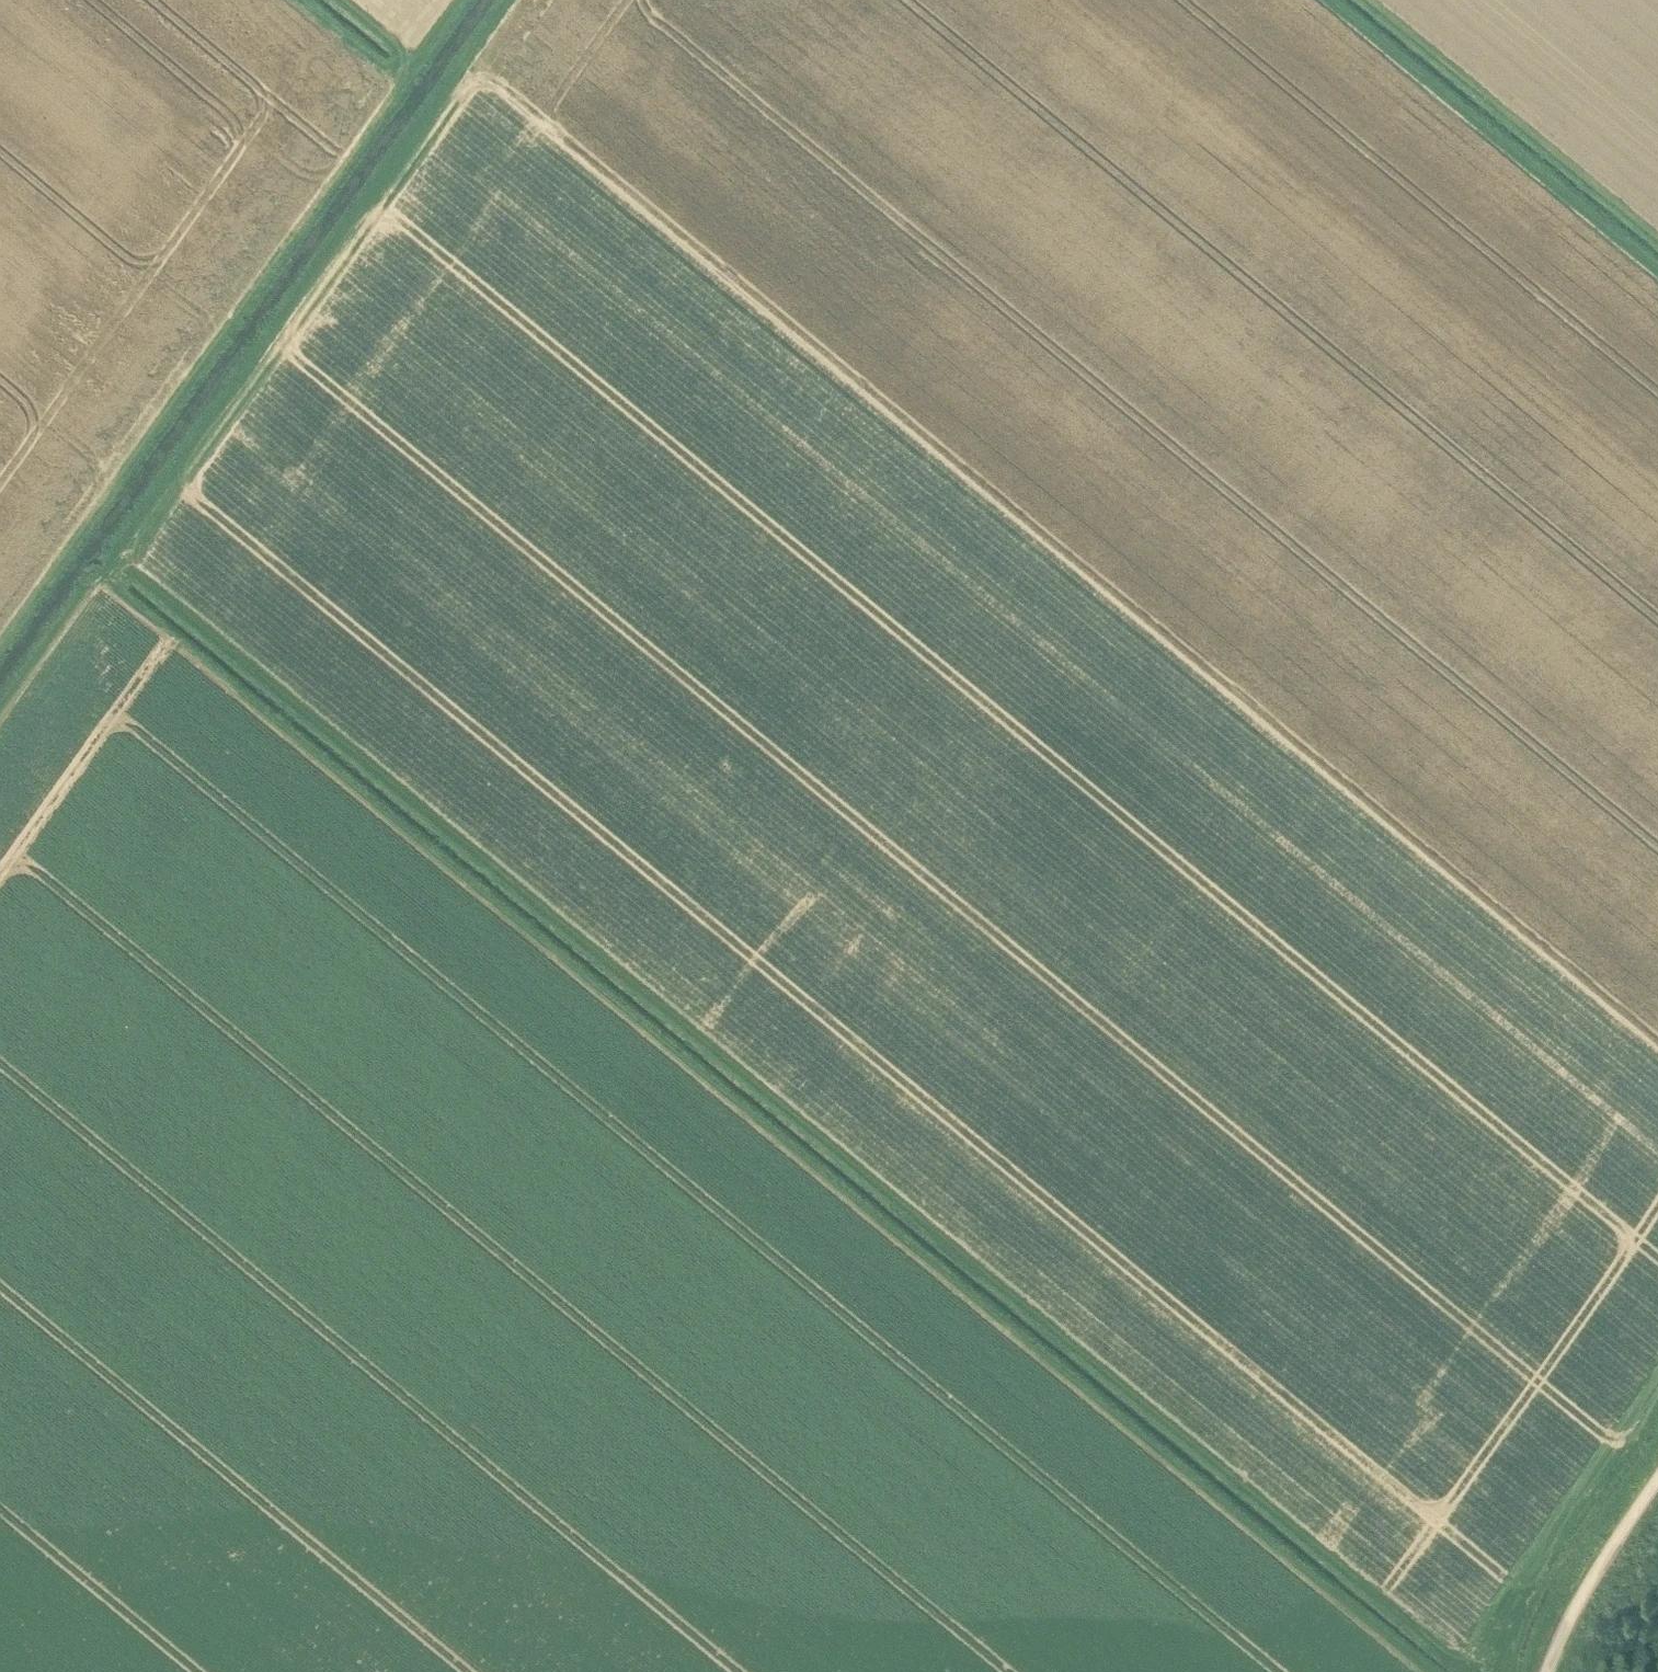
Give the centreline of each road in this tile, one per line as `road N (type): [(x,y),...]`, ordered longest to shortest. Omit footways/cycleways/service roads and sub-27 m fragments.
road 1 (unclassified): [(1542,1671),(1580,1595),(1657,1477)]

